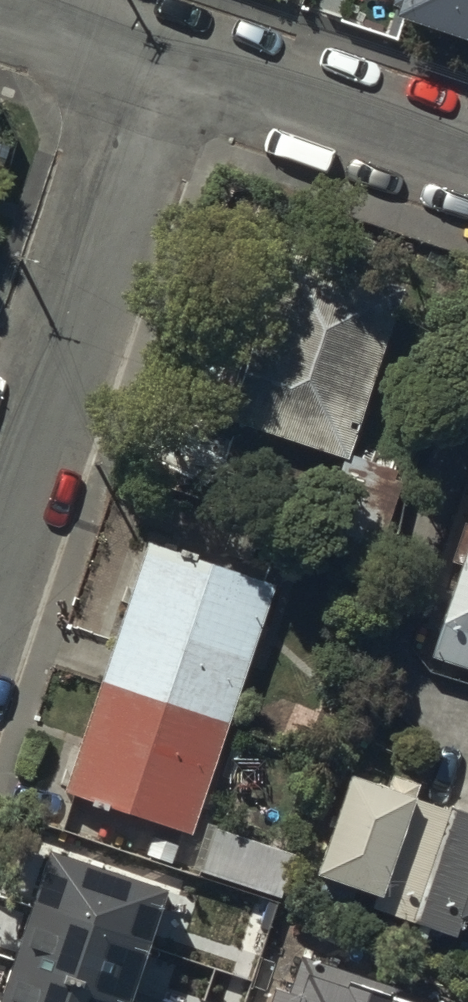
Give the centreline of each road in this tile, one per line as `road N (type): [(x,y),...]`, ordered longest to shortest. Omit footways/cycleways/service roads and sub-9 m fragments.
road 1 (residential): [(163,54),(0,533)]
road 2 (residential): [(467,156),(163,54)]
road 3 (residential): [(163,54),(0,0)]

